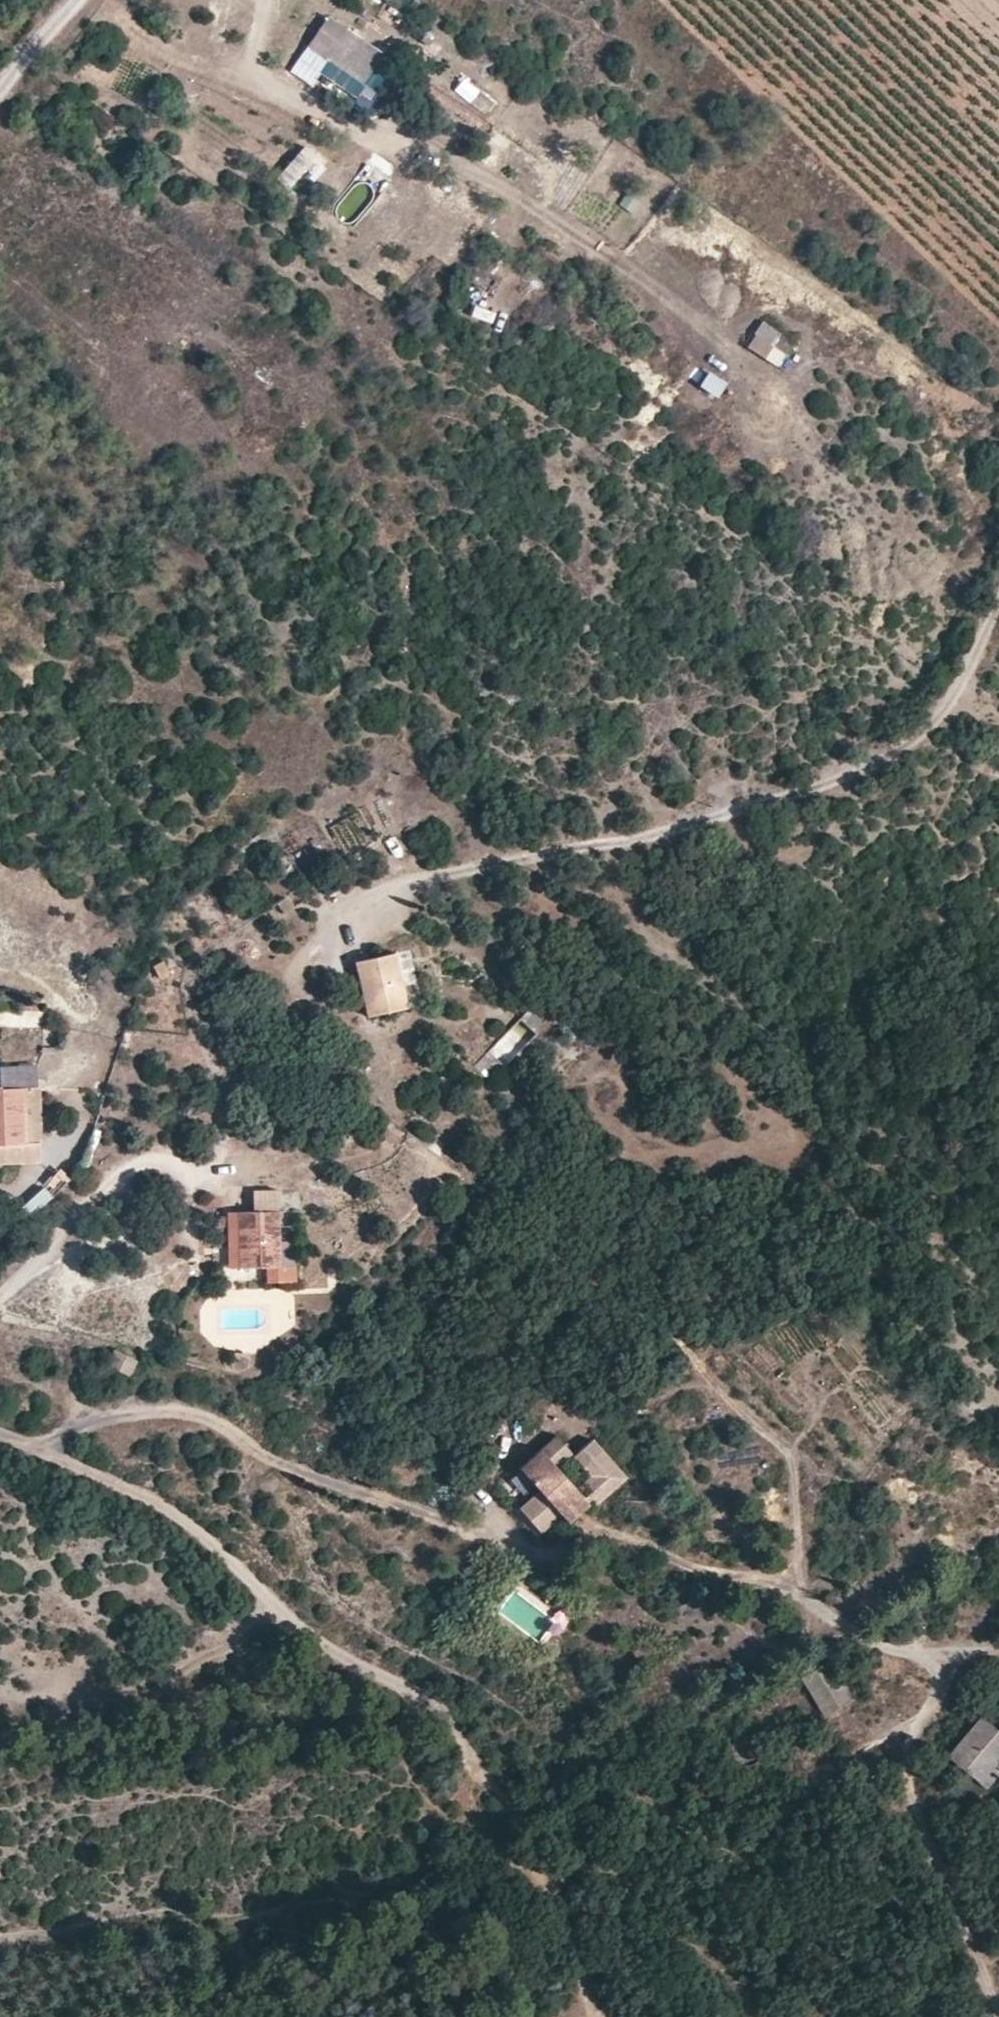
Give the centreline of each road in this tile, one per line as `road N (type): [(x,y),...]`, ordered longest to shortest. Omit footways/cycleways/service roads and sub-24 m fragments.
road 1 (track): [(998,1651),(917,1659),(776,1589),(684,1559),(578,1544),(518,1550),(413,1513),(245,1440),(192,1408),(123,1418),(48,1444),(0,1425)]
road 2 (track): [(587,2016),(510,1781),(318,1619),(67,1437)]
road 3 (track): [(998,613),(957,705),(918,742),(831,786),(609,847),(422,881),(327,929)]
road 4 (track): [(917,1659),(914,1745),(942,1857),(998,1995)]
road 5 (track): [(0,96),(81,0)]

